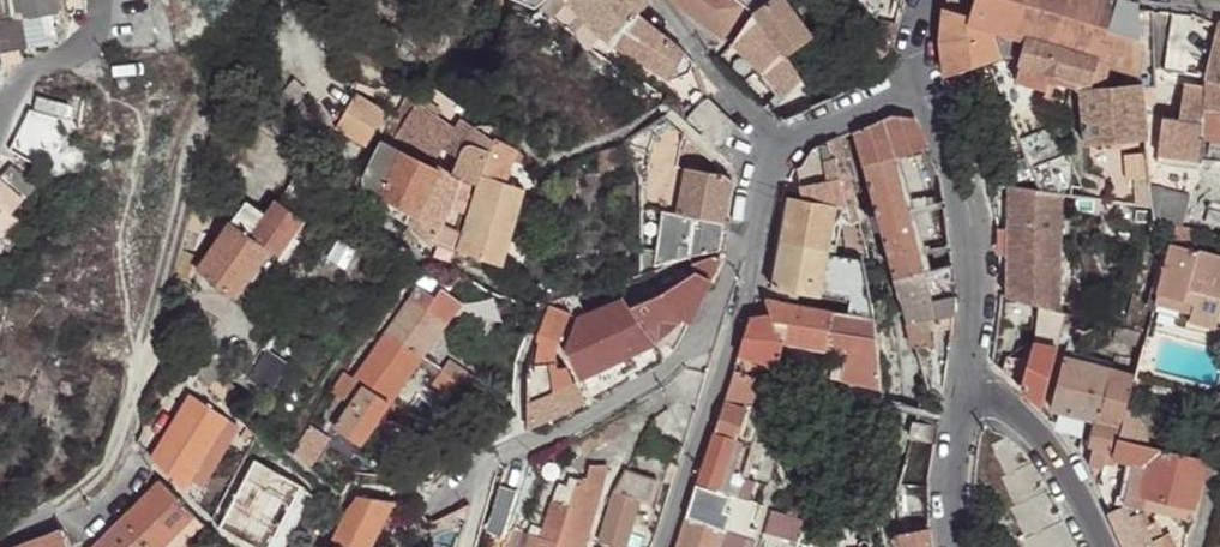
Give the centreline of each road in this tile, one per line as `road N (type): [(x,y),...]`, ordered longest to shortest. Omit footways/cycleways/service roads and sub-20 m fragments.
road 1 (residential): [(754,231),(736,253),(699,340),(673,365),(539,443),(494,458),(448,500),(423,498)]
road 2 (residential): [(754,231),(751,265),(665,546)]
road 3 (residential): [(965,379),(970,234),(953,163),(920,84)]
road 4 (residential): [(965,379),(1003,399),(1041,435),(1070,475),(1100,546)]
road 5 (residential): [(785,146),(663,0)]
road 6 (residential): [(954,546),(949,518),(965,379)]
road 7 (residential): [(920,84),(785,146)]

